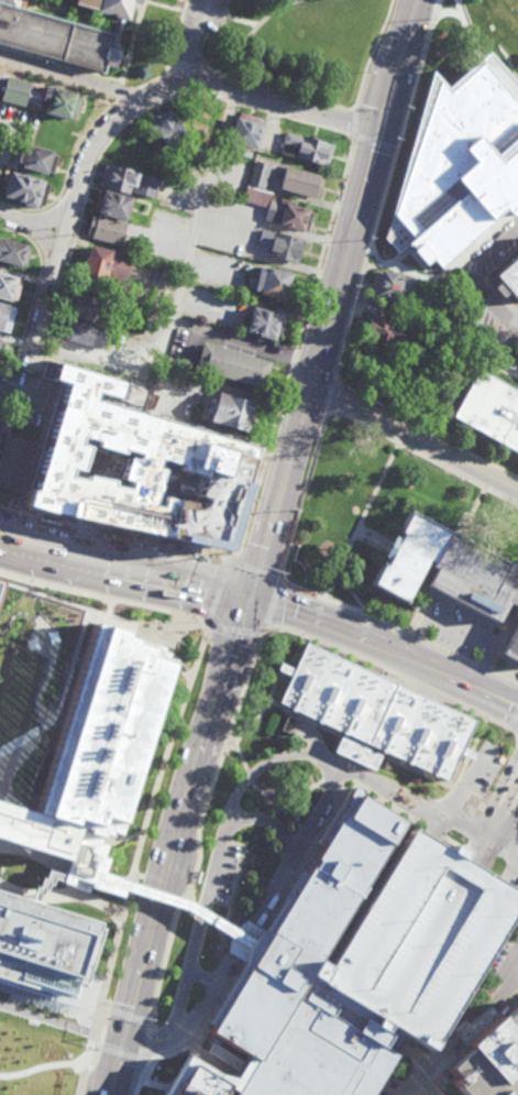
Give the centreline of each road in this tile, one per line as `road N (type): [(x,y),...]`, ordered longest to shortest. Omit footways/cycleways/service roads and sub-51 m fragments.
road 1 (residential): [(381,132),(205,84),(176,85),(137,105),(106,131),(84,169),(27,368)]
road 2 (primary): [(254,592),(186,800),(110,1094)]
road 3 (secondary): [(418,0),(311,383)]
road 4 (tertiary): [(254,592),(349,623),(517,700)]
road 5 (primary): [(254,592),(0,536)]
road 6 (residential): [(311,383),(517,491)]
road 7 (secondary): [(311,383),(254,592)]

